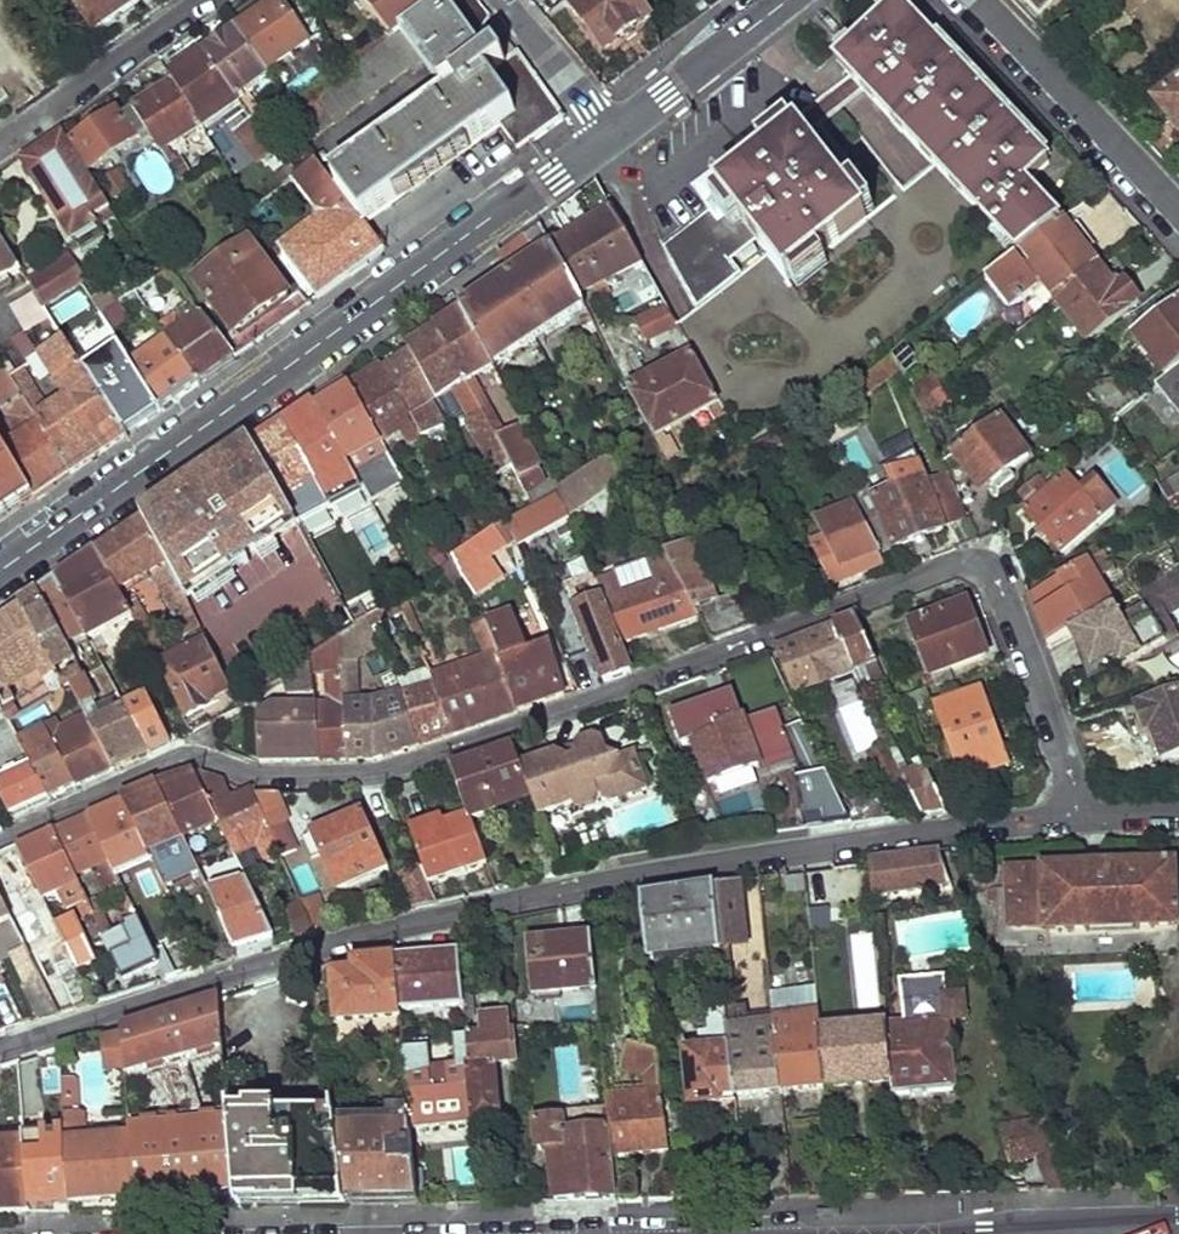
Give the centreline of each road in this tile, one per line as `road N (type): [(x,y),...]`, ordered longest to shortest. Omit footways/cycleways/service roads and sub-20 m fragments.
road 1 (residential): [(1079,815),(1077,790),(1002,579),(965,561),(386,770),(263,775),(192,754),(0,838)]
road 2 (residential): [(0,1048),(347,936),(566,888),(947,827),(1079,815)]
road 3 (secondary): [(608,135),(0,569)]
road 4 (residential): [(981,0),(1178,210)]
road 5 (residential): [(0,147),(206,0)]
road 6 (secondary): [(780,0),(608,135)]
road 7 (residential): [(608,135),(500,0)]

